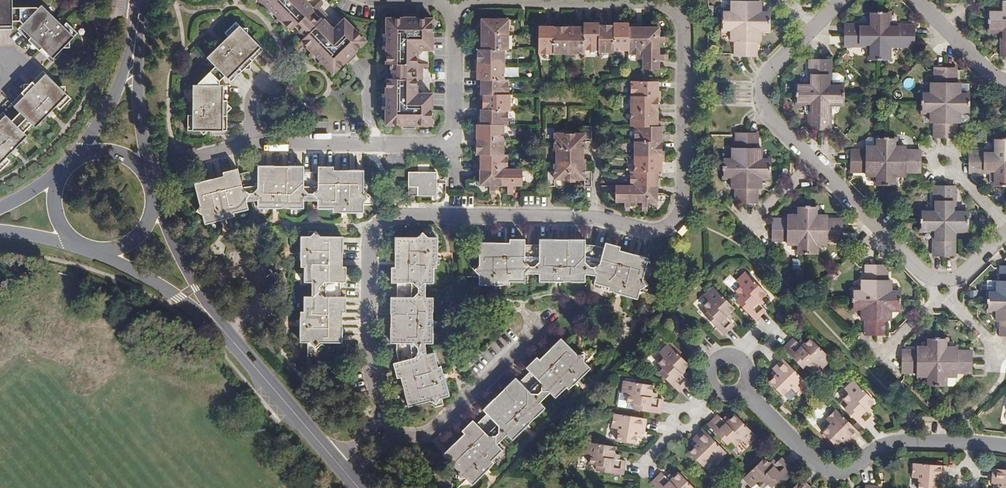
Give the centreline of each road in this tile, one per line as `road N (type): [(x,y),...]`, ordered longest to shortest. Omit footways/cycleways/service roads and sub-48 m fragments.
road 1 (residential): [(659,0),(678,9),(685,32),(685,190),(678,218),(653,229),(593,216),(383,220),(370,250),(368,340),(381,417),(374,440)]
road 2 (residential): [(841,0),(768,72),(763,96),(774,120),(937,279),(960,275),(1005,232)]
road 3 (residential): [(1005,446),(902,441),(875,449),(850,469),(827,470),(728,374)]
road 4 (residential): [(183,159),(252,142),(456,143)]
road 5 (residential): [(550,317),(437,426),(374,440)]
road 6 (tertiary): [(216,320),(343,467)]
road 7 (tertiary): [(90,246),(216,320)]
road 8 (residential): [(456,0),(456,143)]
road 9 (tertiary): [(216,320),(151,194)]
road 10 (tertiary): [(134,51),(73,163)]
road 11 (tertiary): [(145,178),(134,51)]
road 12 (residential): [(1005,88),(918,0)]

